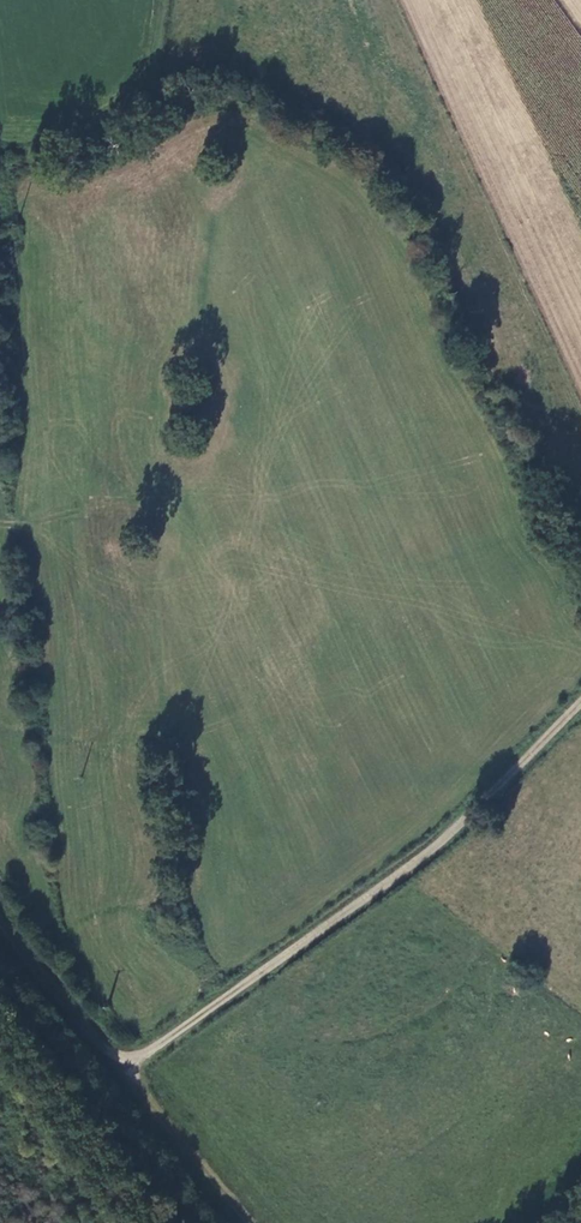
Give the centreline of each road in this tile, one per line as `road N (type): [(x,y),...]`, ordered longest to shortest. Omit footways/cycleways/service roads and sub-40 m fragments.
road 1 (track): [(42,962),(132,1068),(403,882),(580,700)]

